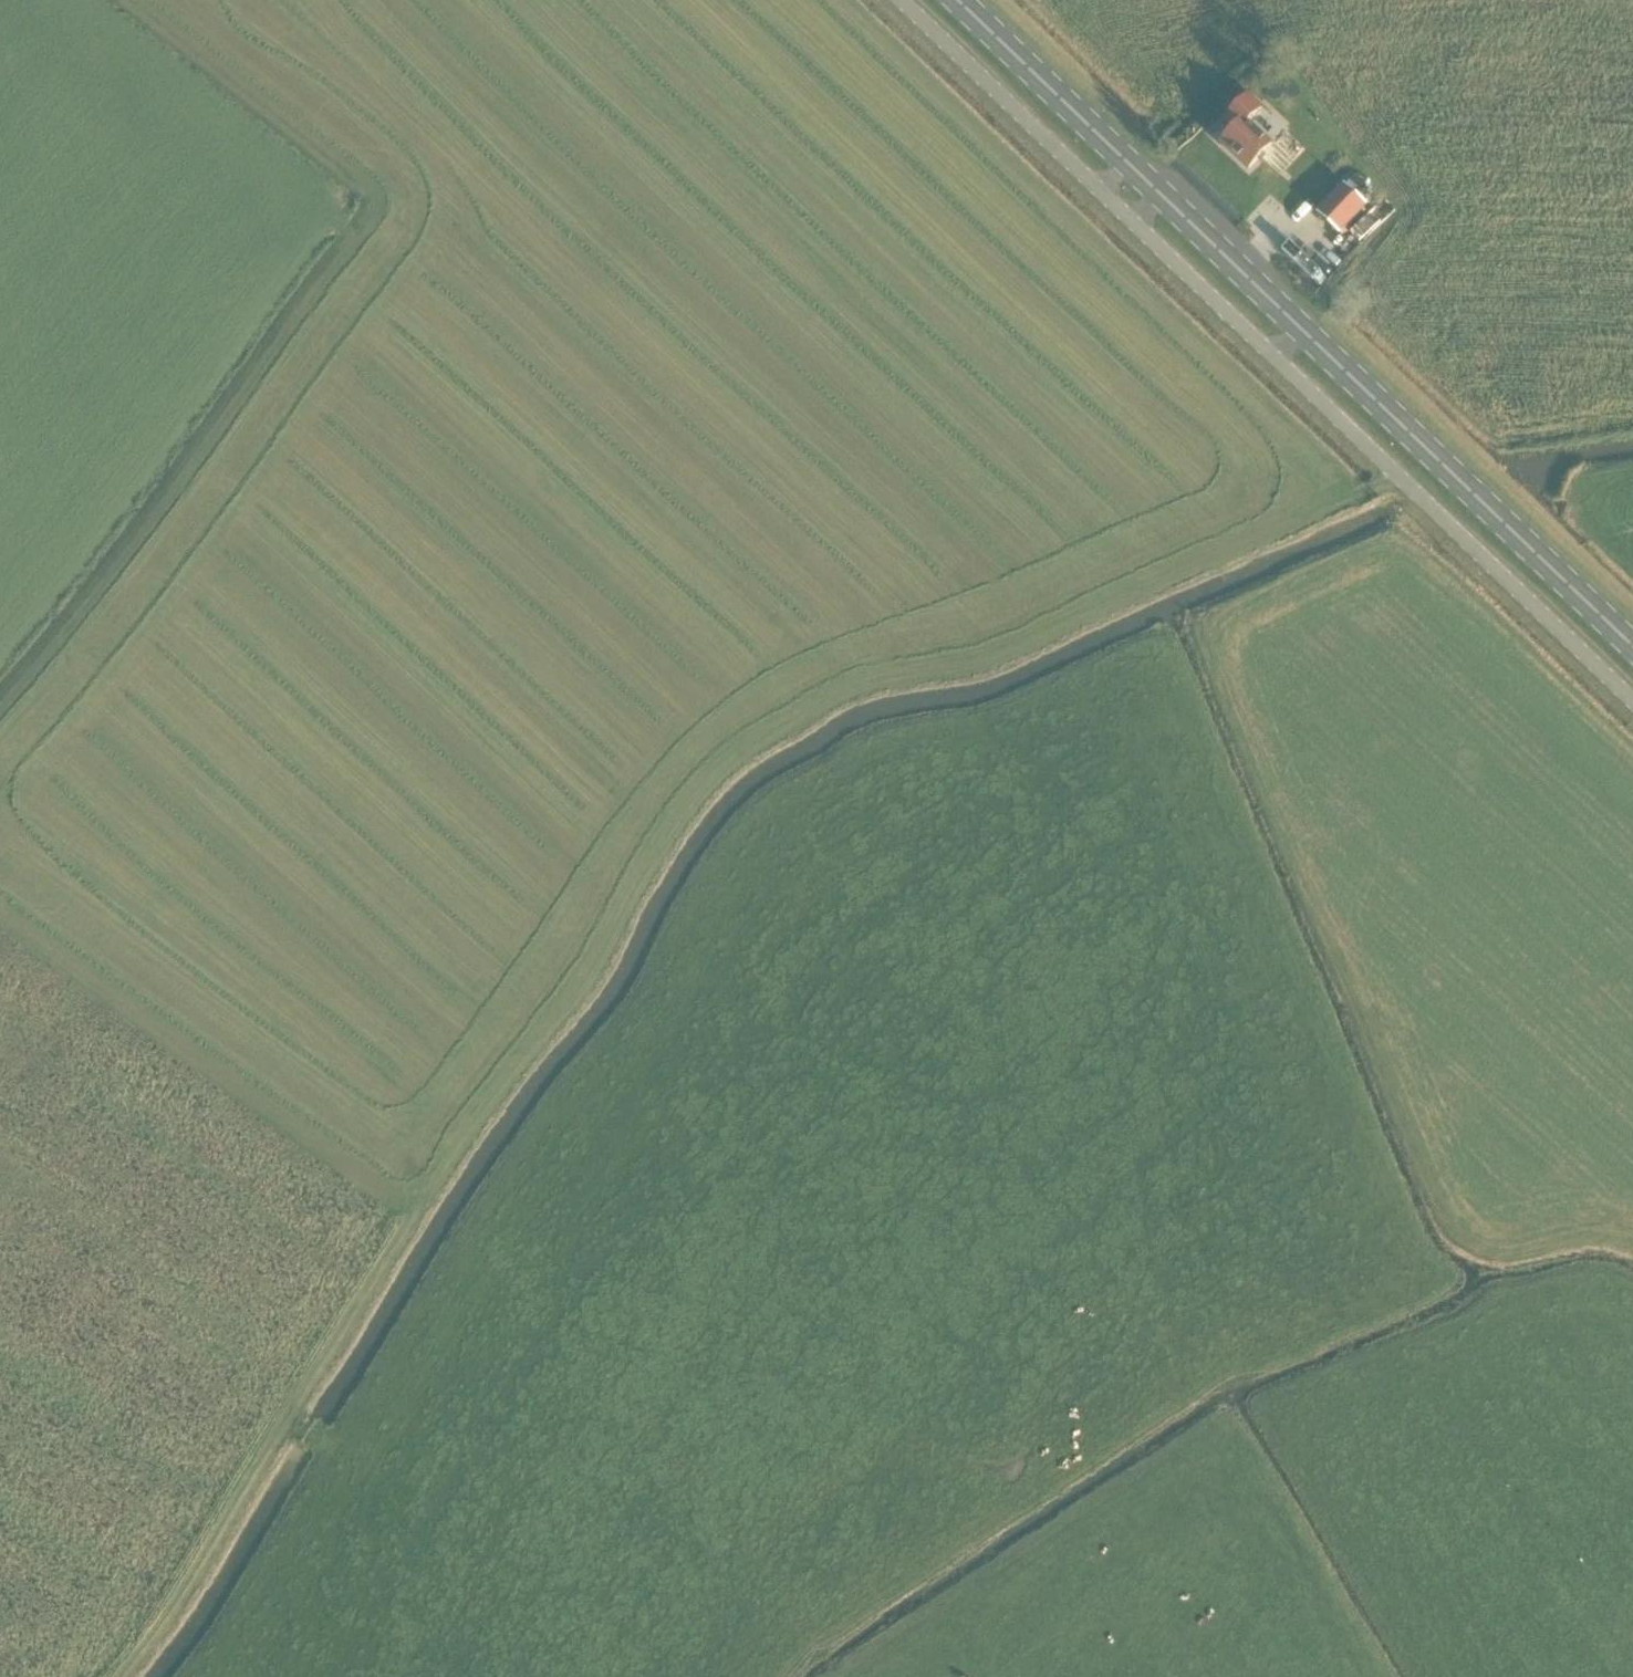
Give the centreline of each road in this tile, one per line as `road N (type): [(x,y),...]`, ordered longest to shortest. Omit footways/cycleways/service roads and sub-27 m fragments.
road 1 (unclassified): [(1632,703),(896,0)]
road 2 (primary): [(1632,648),(958,0)]

